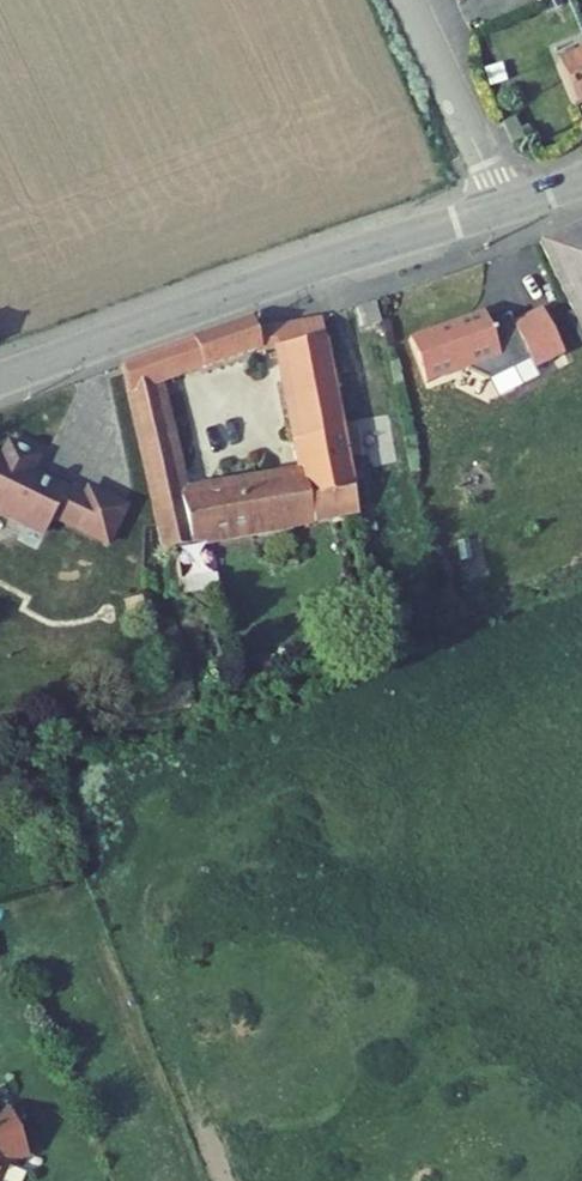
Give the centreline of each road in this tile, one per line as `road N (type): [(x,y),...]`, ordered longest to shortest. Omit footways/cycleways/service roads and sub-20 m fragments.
road 1 (tertiary): [(0,381),(309,267),(502,209)]
road 2 (residential): [(409,0),(502,209)]

